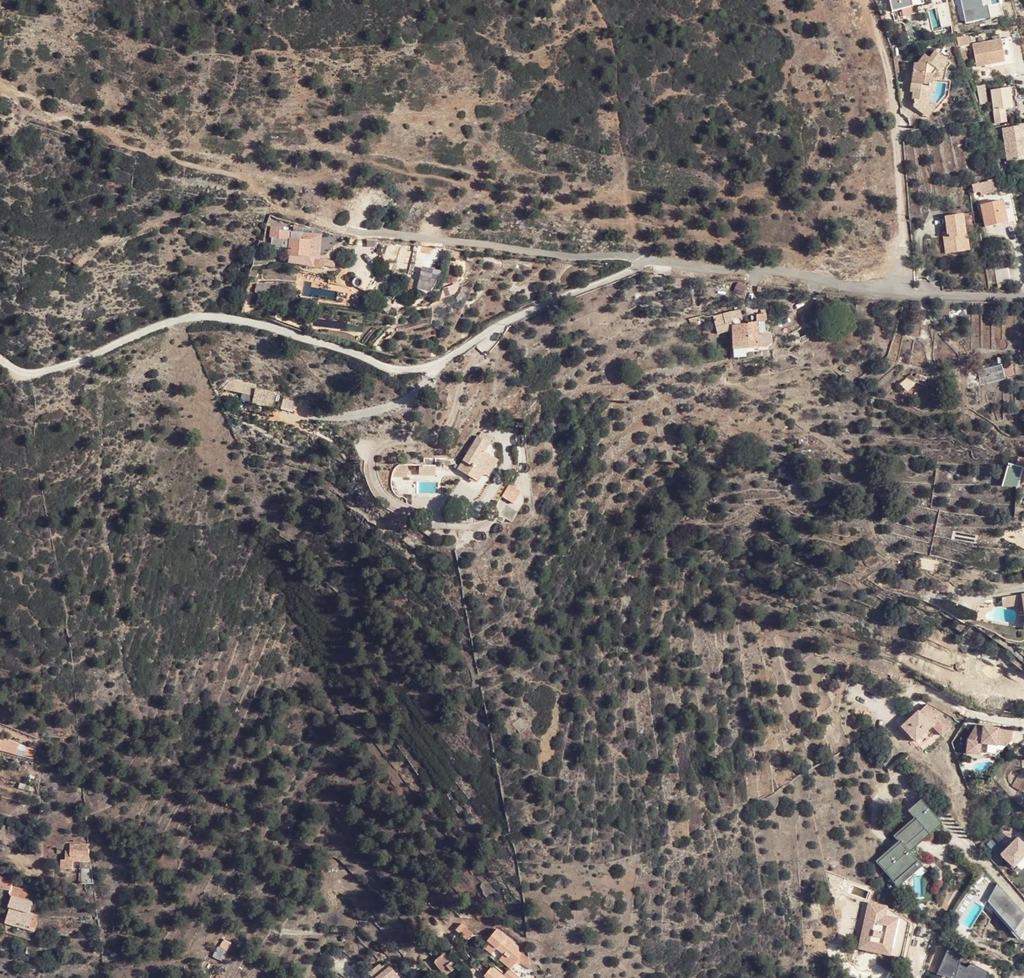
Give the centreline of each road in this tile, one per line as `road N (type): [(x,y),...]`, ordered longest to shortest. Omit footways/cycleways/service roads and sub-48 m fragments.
road 1 (unclassified): [(0,359),(14,371),(41,373),(198,316),(252,323),(409,371),(642,260)]
road 2 (residential): [(642,260),(907,293),(1023,296)]
road 3 (residential): [(324,222),(642,260)]
road 4 (track): [(907,293),(898,129),(866,0)]

